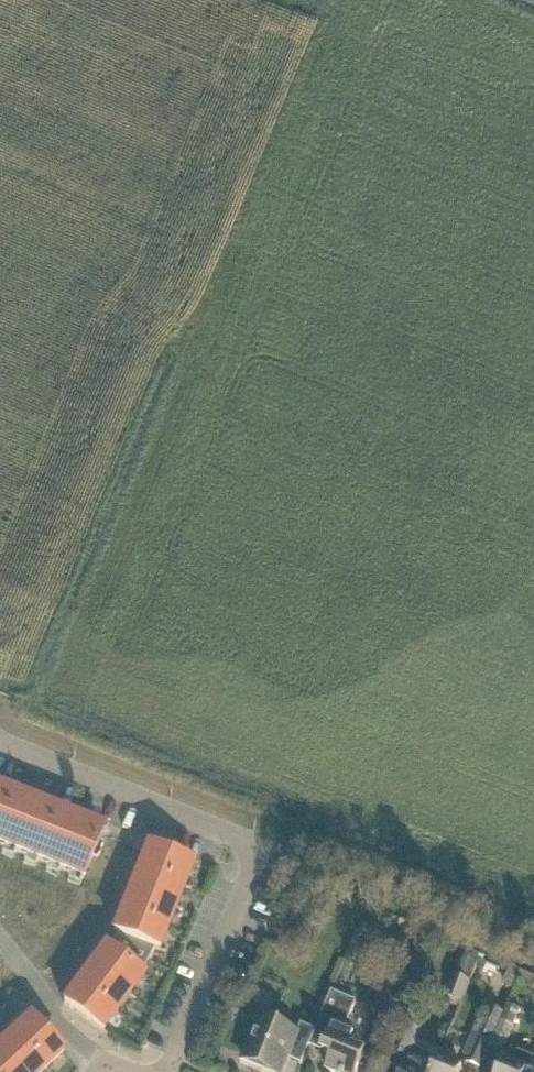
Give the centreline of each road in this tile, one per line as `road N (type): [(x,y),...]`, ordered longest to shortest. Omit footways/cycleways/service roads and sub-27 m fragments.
road 1 (residential): [(165,1071),(251,861),(242,847),(0,747)]
road 2 (residential): [(0,938),(100,1071)]

